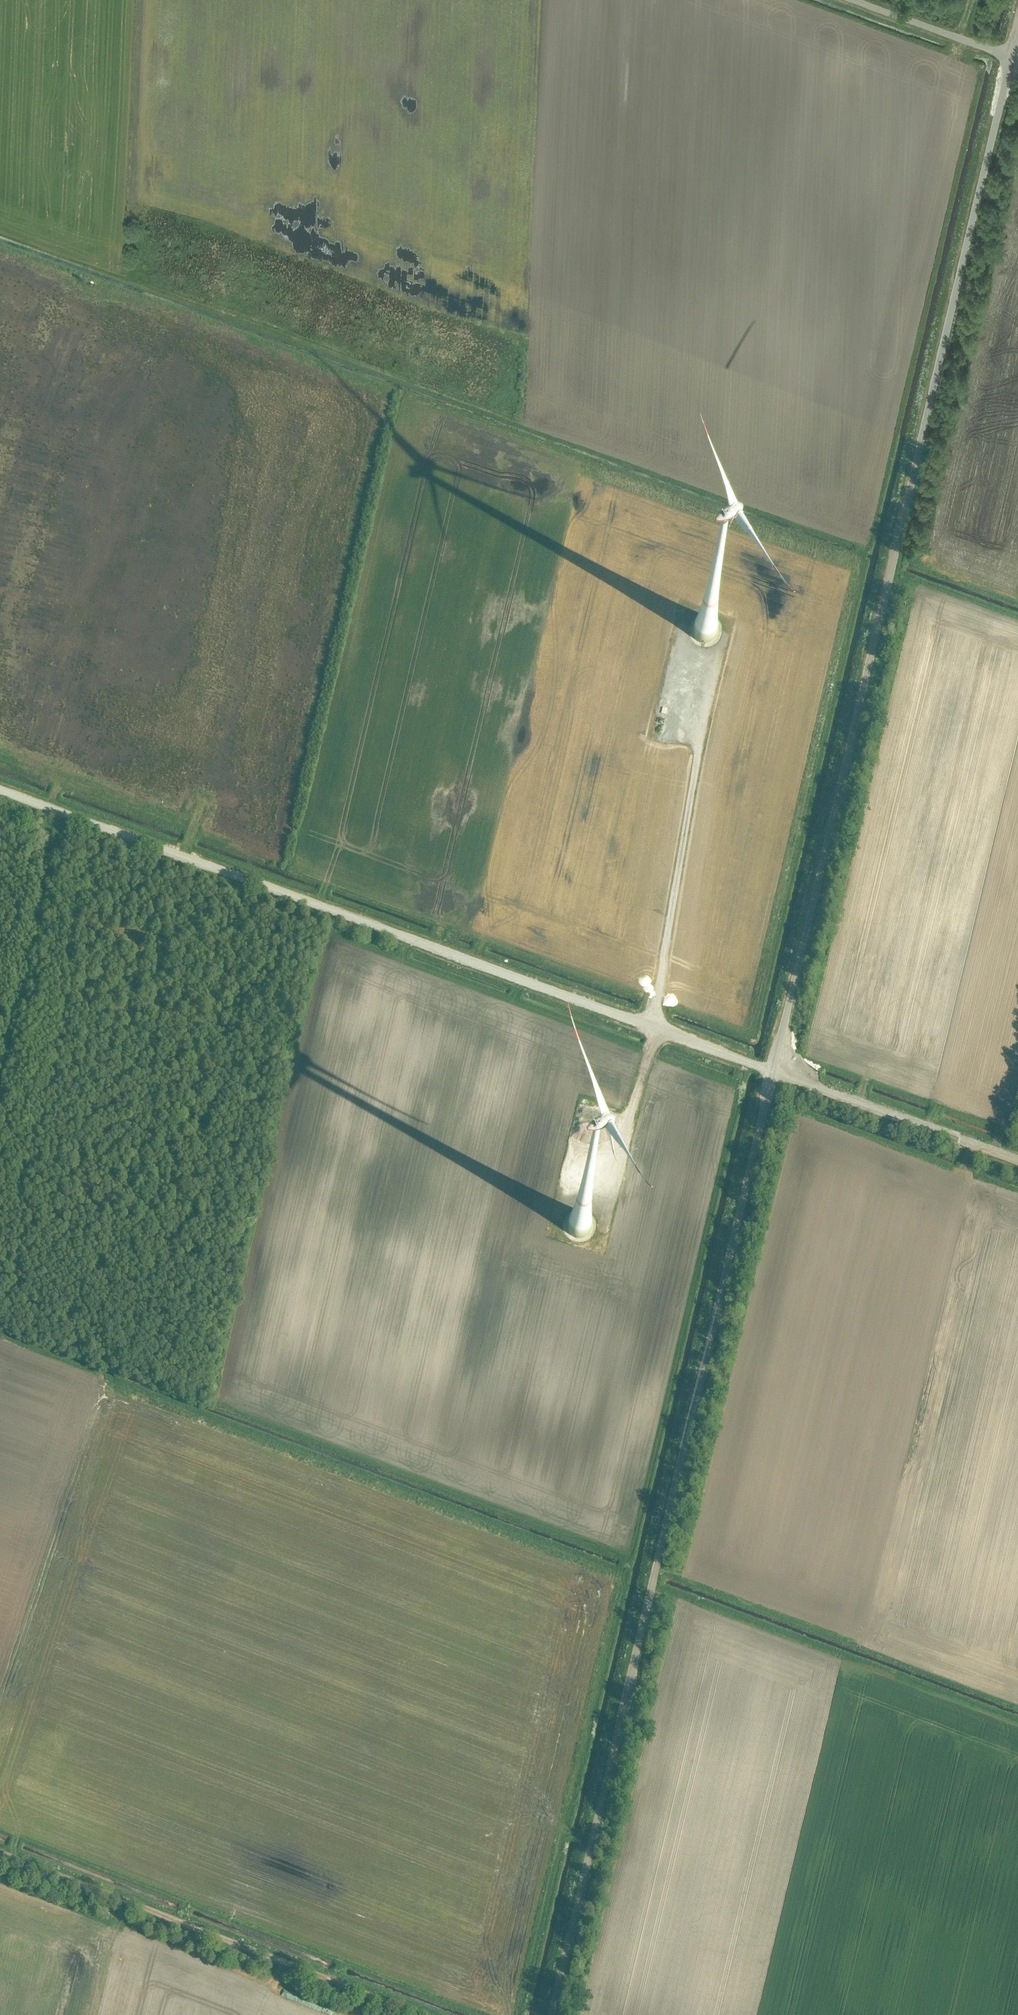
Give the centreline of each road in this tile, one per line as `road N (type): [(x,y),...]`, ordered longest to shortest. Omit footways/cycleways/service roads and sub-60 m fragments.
road 1 (unclassified): [(771,1072),(1010,56)]
road 2 (unclassified): [(550,2014),(771,1072)]
road 3 (unclassified): [(0,792),(771,1072)]
road 4 (unclassified): [(771,1072),(1017,1162)]
road 5 (track): [(851,0),(1010,56)]

